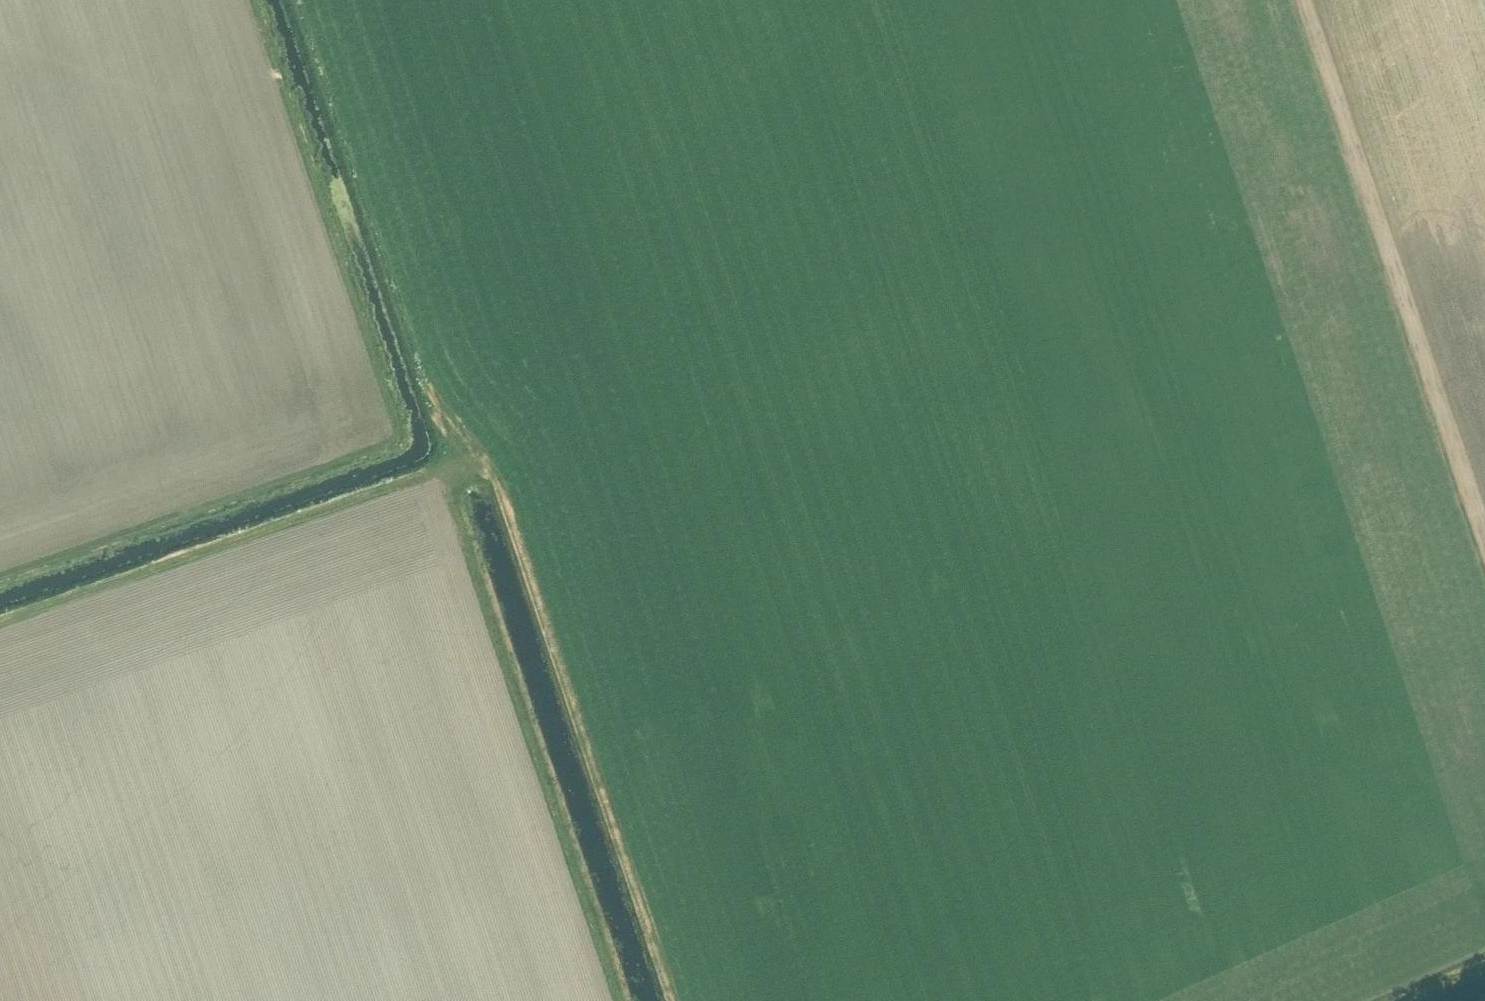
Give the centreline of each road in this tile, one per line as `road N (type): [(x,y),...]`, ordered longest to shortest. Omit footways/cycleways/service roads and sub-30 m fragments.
road 1 (track): [(1484,543),(1302,0)]

